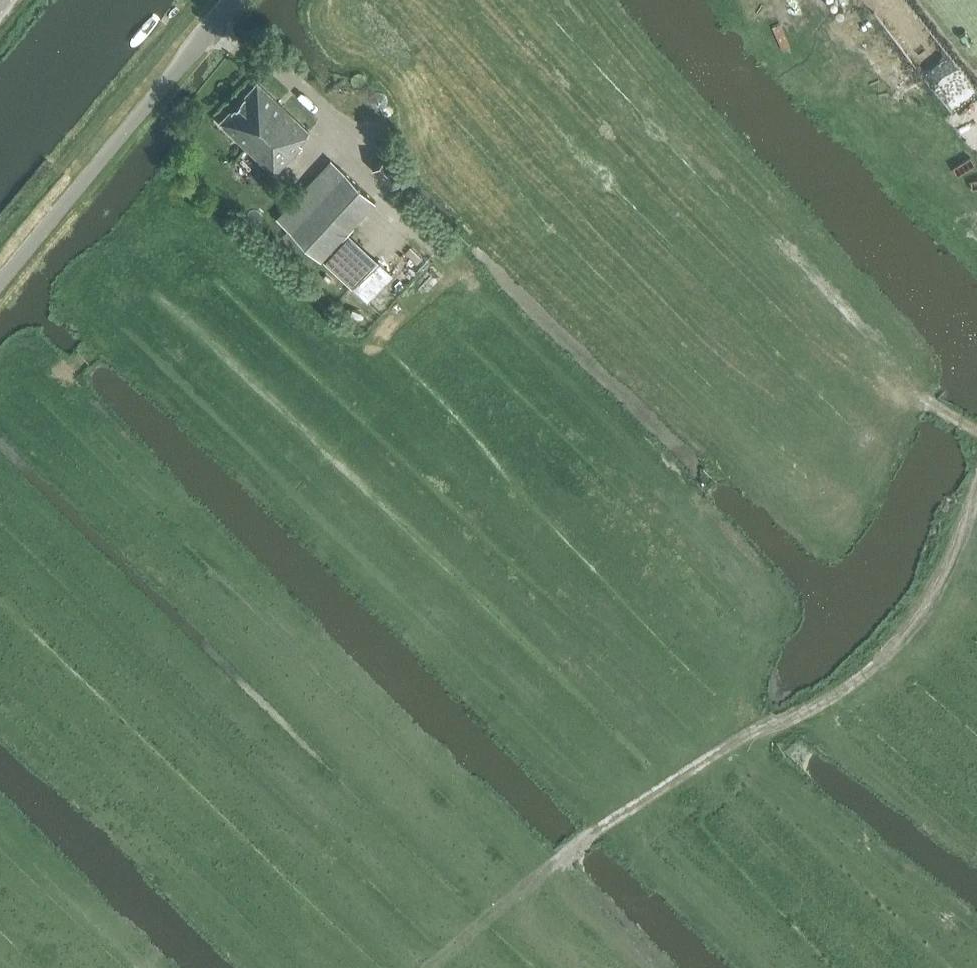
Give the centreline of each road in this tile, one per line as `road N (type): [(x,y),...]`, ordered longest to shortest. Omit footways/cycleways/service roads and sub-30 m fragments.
road 1 (track): [(425,967),(604,827),(717,753),(846,690),(928,599),(976,489)]
road 2 (tertiary): [(0,284),(243,0)]

